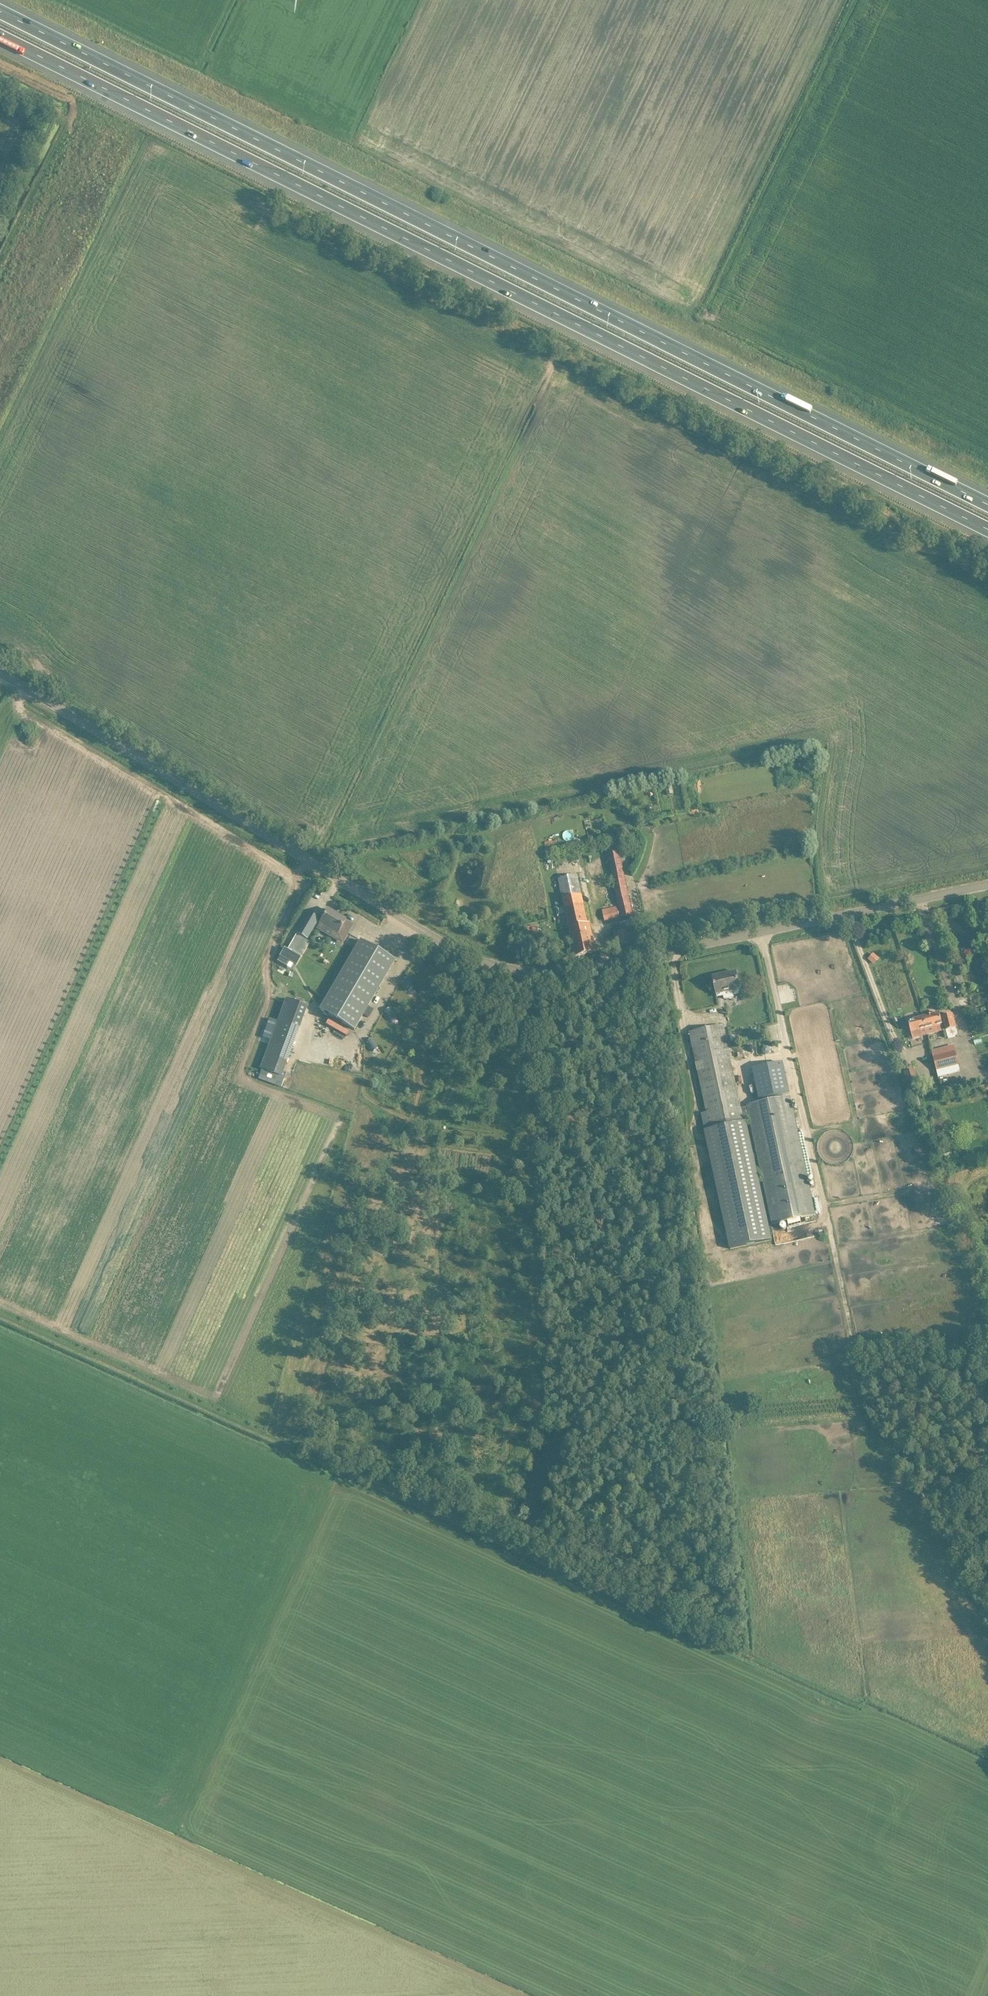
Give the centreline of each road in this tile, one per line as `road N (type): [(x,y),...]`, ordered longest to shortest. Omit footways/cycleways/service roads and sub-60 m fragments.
road 1 (motorway): [(0,38),(987,531)]
road 2 (motorway): [(987,501),(0,9)]
road 3 (unclassified): [(0,675),(445,945),(513,972),(577,970),(987,883)]

